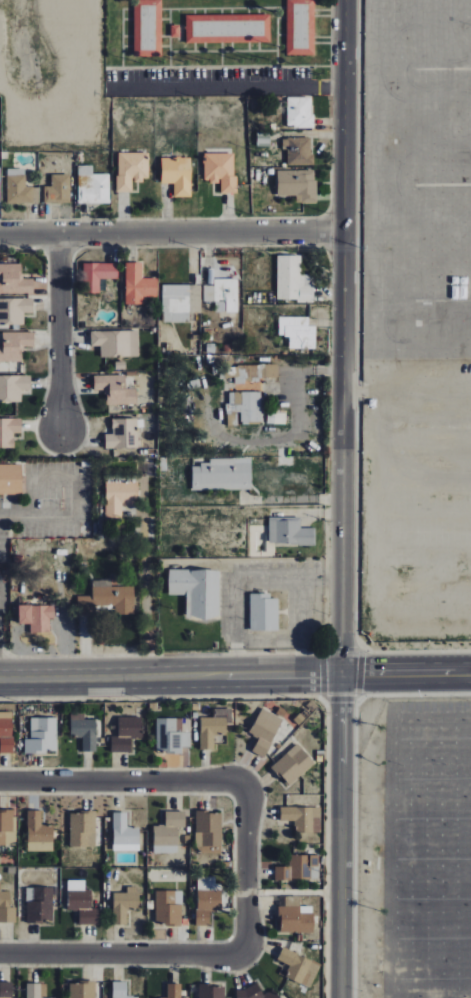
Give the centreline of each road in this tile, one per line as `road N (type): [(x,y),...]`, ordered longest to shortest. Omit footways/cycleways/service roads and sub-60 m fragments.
road 1 (residential): [(344,0),(339,673)]
road 2 (secondary): [(470,671),(0,679)]
road 3 (residential): [(0,231),(343,230)]
road 4 (residential): [(339,673),(338,997)]
road 5 (residential): [(242,950),(0,953)]
road 6 (residential): [(0,783),(241,786)]
road 7 (residential): [(56,230),(58,431)]
road 8 (residential): [(241,786),(242,950)]

